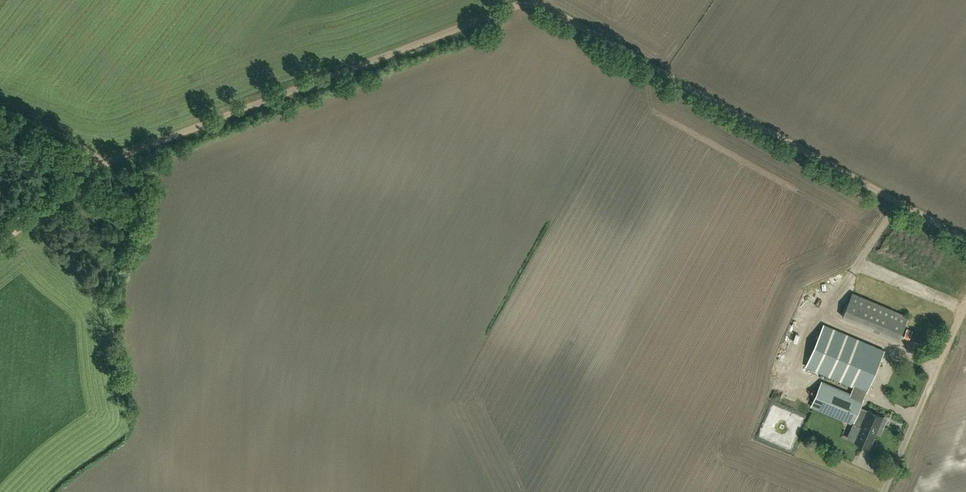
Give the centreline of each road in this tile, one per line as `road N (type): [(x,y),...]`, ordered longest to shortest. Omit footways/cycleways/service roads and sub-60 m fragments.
road 1 (track): [(965,240),(536,4),(507,9),(100,167)]
road 2 (unclassified): [(886,491),(952,338)]
road 3 (track): [(0,242),(100,167)]

